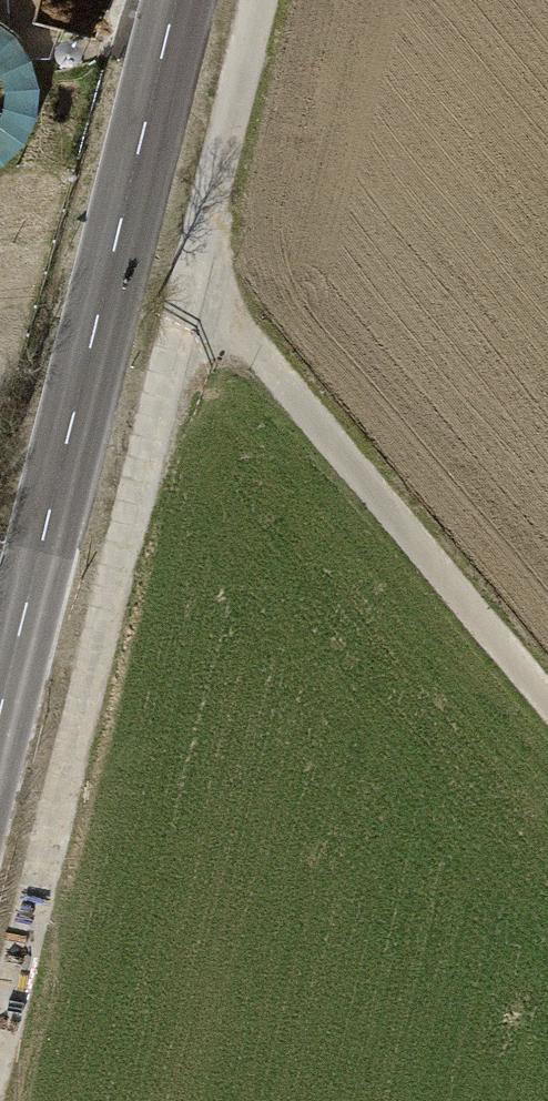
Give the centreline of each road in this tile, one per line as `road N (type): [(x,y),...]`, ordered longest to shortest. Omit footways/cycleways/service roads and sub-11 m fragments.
road 1 (tertiary): [(0,691),(172,0)]
road 2 (track): [(547,701),(188,263)]

